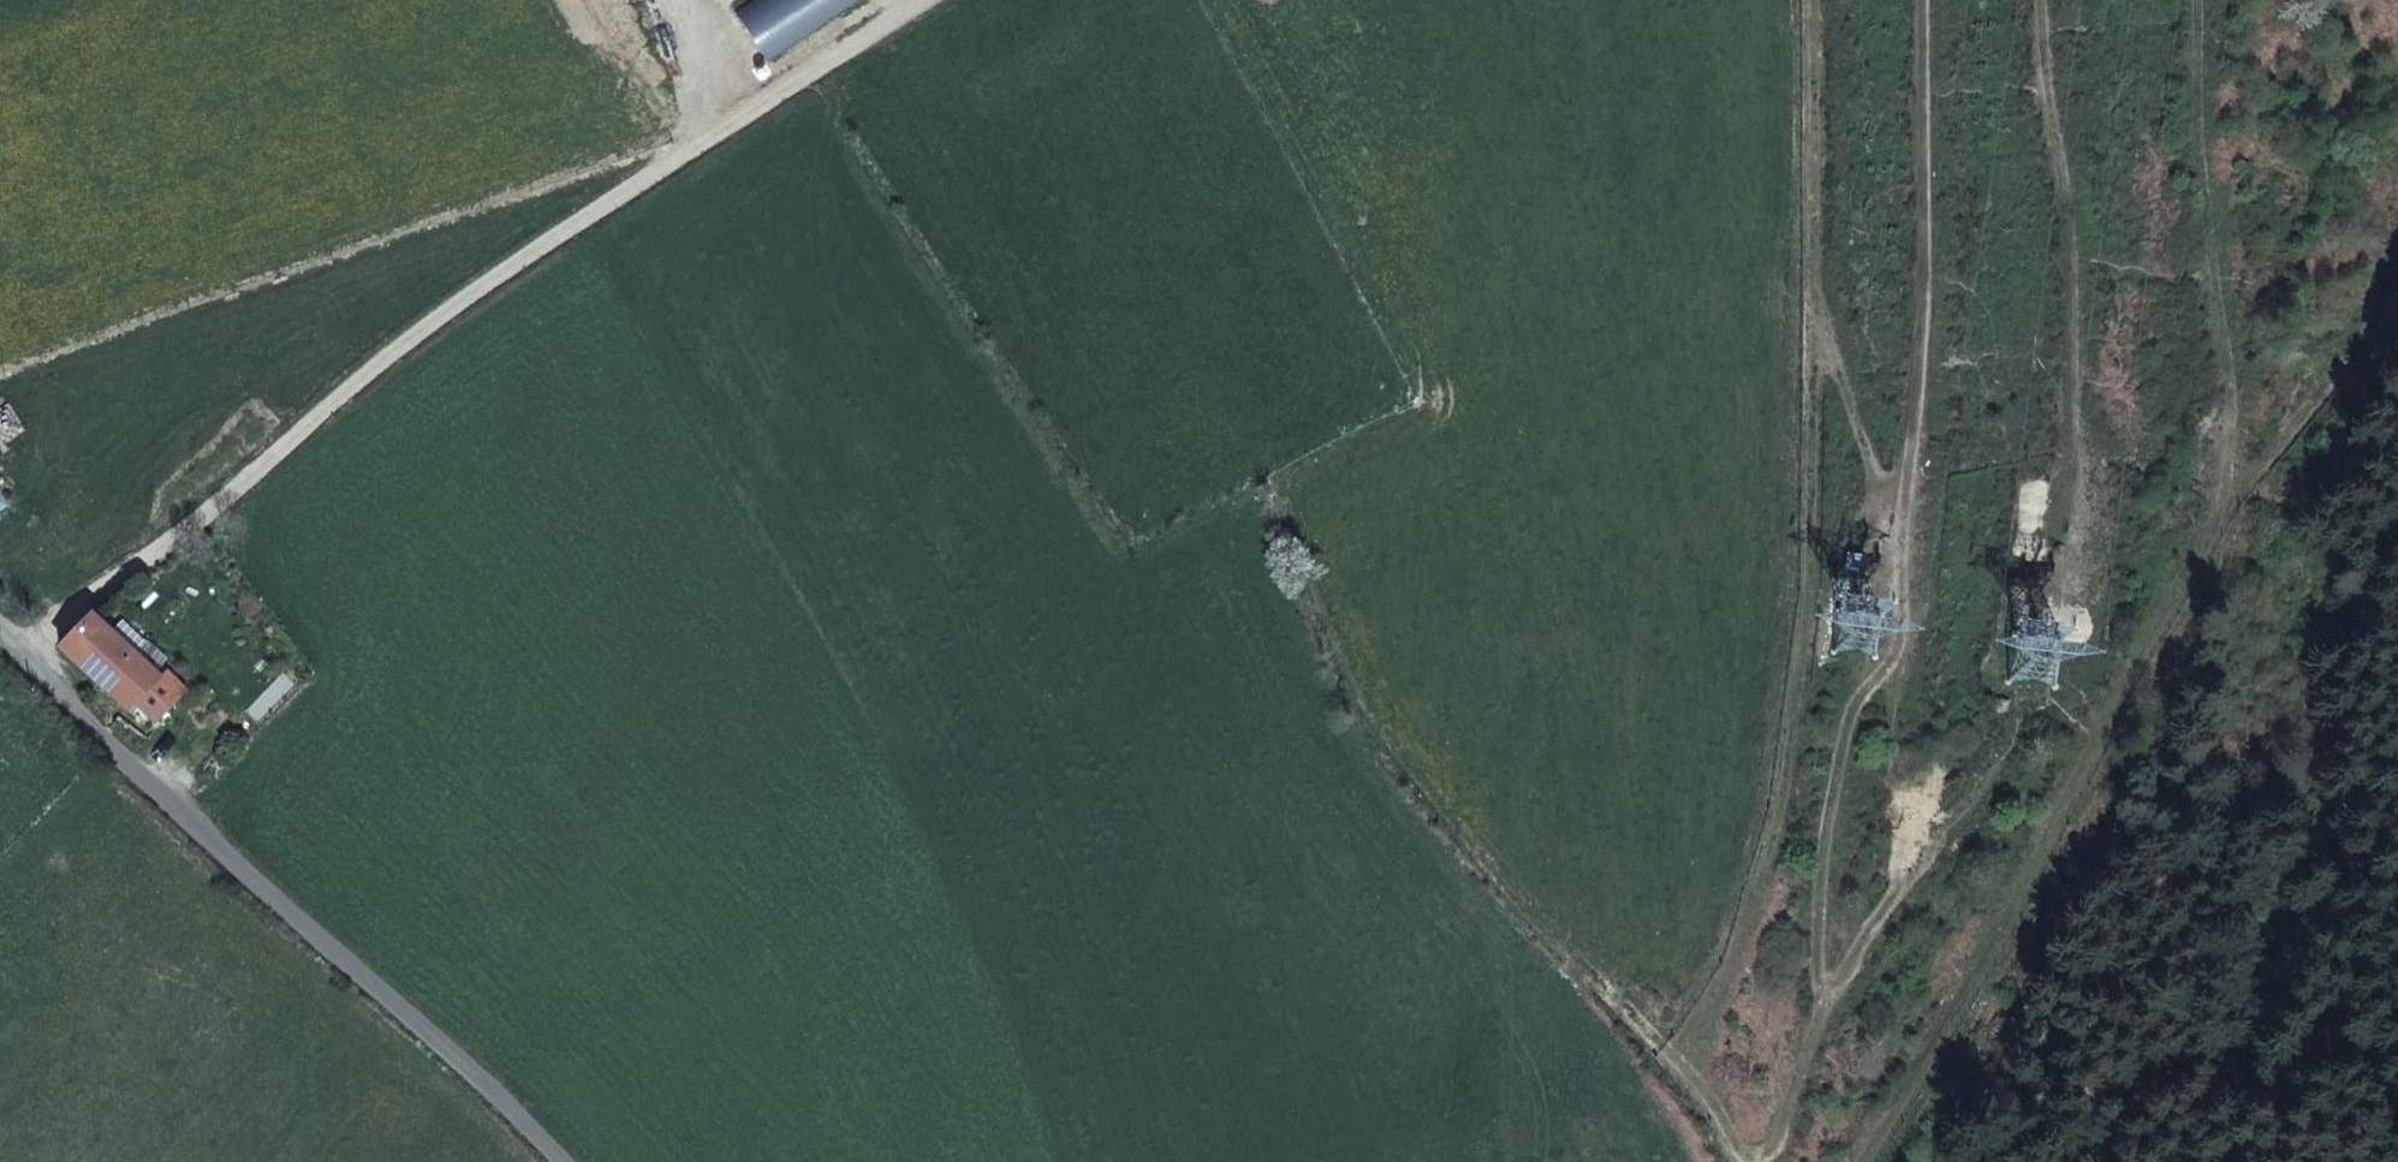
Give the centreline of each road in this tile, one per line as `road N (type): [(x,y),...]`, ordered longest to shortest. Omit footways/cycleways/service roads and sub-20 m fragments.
road 1 (track): [(16,651),(340,383),(899,0)]
road 2 (unclassified): [(566,1161),(498,1085),(0,636)]

